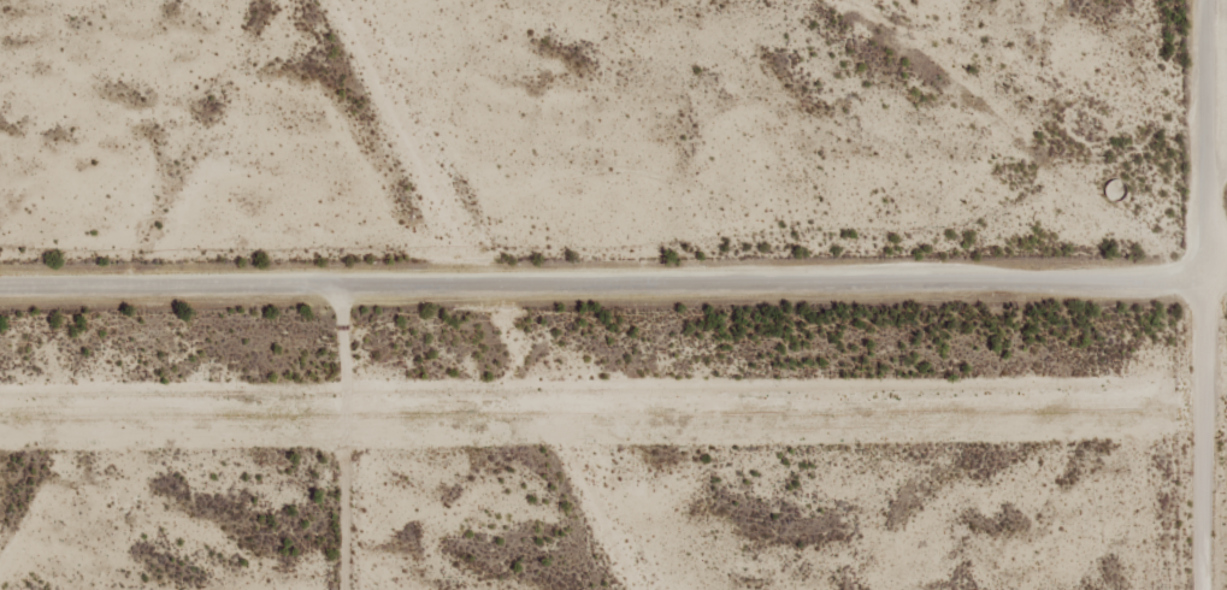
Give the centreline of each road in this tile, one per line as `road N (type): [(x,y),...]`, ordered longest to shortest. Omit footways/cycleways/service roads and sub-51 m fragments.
road 1 (residential): [(1178,278),(0,271)]
road 2 (track): [(1177,589),(1184,230)]
road 3 (track): [(344,273),(342,589)]
road 4 (track): [(1184,230),(1189,0)]

